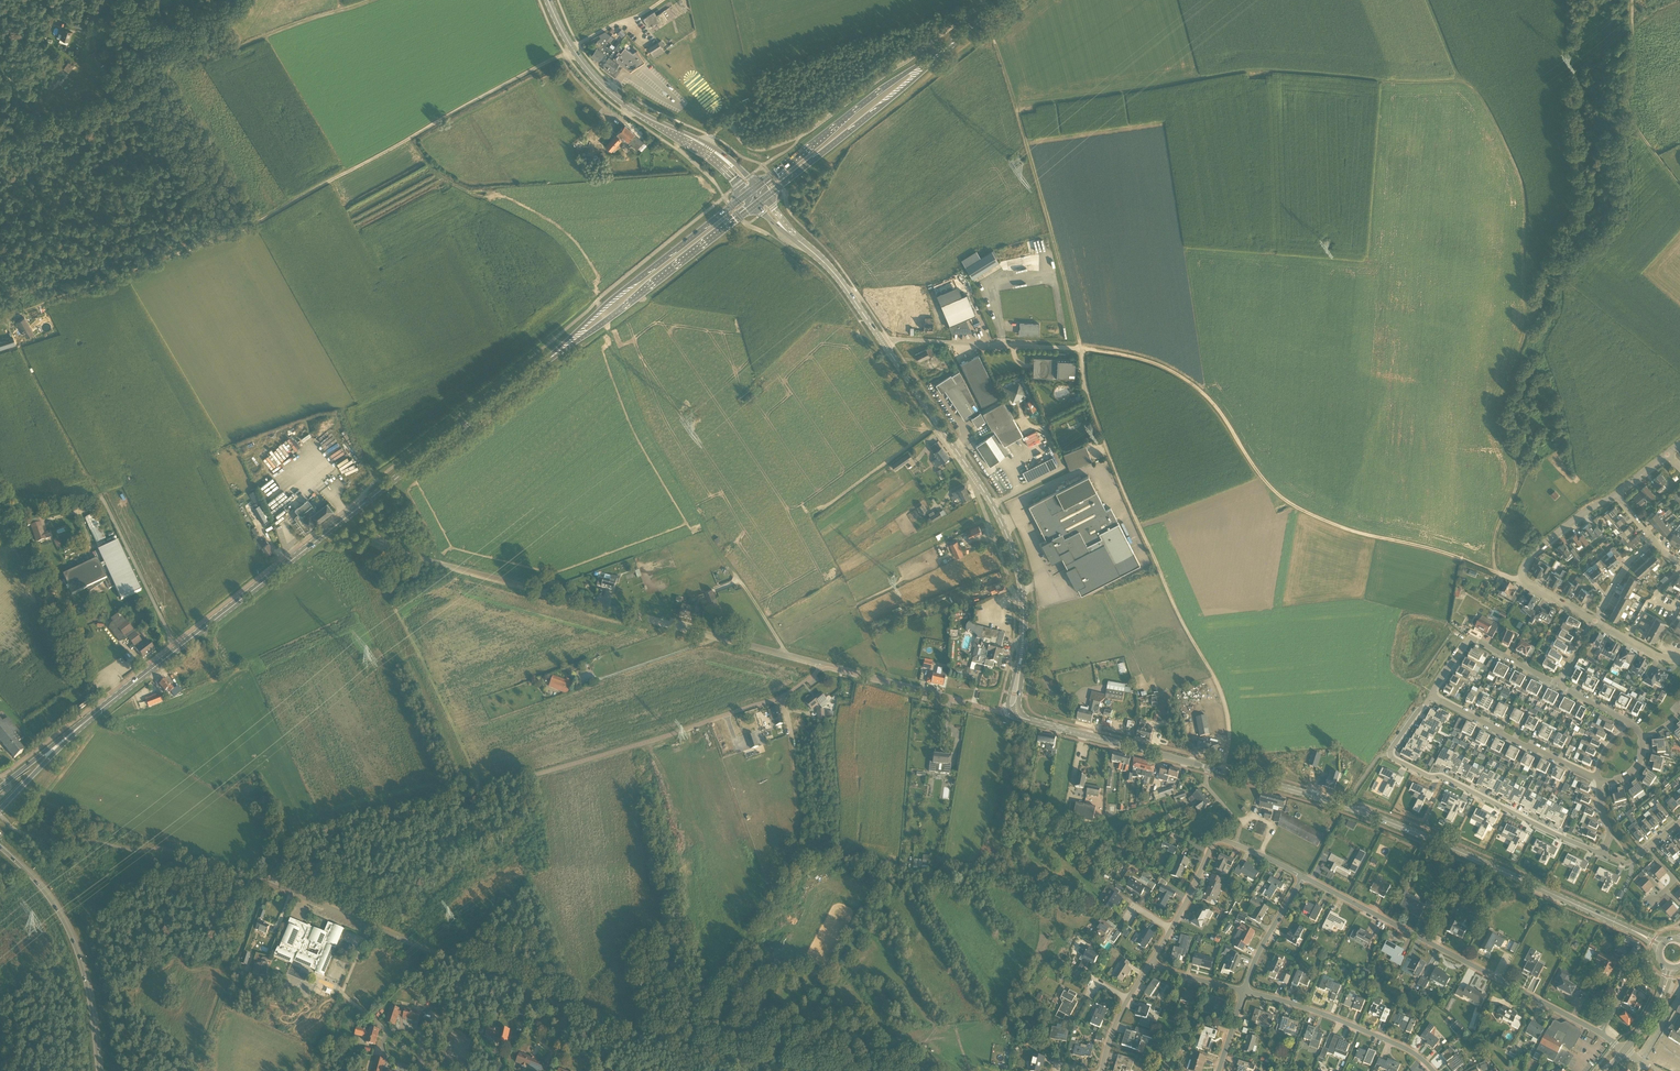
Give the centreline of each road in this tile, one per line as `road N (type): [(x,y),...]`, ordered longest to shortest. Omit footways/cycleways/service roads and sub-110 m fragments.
road 1 (track): [(0,320),(238,232),(566,54)]
road 2 (primary): [(71,734),(551,356)]
road 3 (unclassified): [(277,872),(292,839),(670,734),(783,697),(828,666)]
road 4 (track): [(1080,348),(1159,364),(1188,380),(1263,480),(1298,507),(1498,573)]
road 5 (unclassified): [(828,666),(417,558),(371,538)]
road 6 (track): [(1462,82),(1246,73),(1014,99)]
road 7 (track): [(1080,348),(1085,389),(1124,493),(1220,692),(1225,765)]
road 8 (secondary): [(1622,925),(1375,817),(1209,768)]
road 9 (secondary): [(1013,709),(1024,614),(1012,549),(986,495),(885,345)]
road 10 (track): [(786,655),(648,428),(600,309)]
road 11 (track): [(680,1049),(798,851),(783,697)]
road 12 (unclassified): [(704,147),(725,126),(755,149),(799,135),(986,0)]
road 13 (residential): [(1601,1033),(1303,877)]
road 14 (track): [(1498,573),(1497,534),(1523,475),(1503,397),(1533,318),(1526,262)]
road 15 (residential): [(1432,696),(1392,758),(1601,853)]
road 16 (track): [(376,0),(109,97)]
road 17 (track): [(1014,99),(1080,348)]
road 18 (primary): [(551,356),(757,204)]
road 19 (primary): [(748,193),(551,356)]
road 20 (trunk): [(98,1070),(77,952),(53,904),(0,847)]
road 21 (primary): [(943,51),(757,186)]
road 22 (primary): [(766,197),(943,51)]
road 23 (residential): [(1595,621),(1523,581),(1523,569),(1585,511),(1616,495)]
road 24 (residential): [(1433,1070),(1409,1050),(1343,1022),(1244,991)]
road 25 (secondary): [(1209,768),(1023,718),(1013,709)]
road 26 (track): [(1526,262),(1529,199),(1519,160),(1488,105),(1462,82)]
road 27 (unclassified): [(474,970),(289,892)]
road 28 (unclassified): [(1080,348),(902,338),(885,345)]
road 29 (unclassified): [(1013,709),(828,666)]
road 30 (residential): [(1432,696),(1598,779)]
road 31 (primary): [(669,128),(598,82),(549,0)]
road 32 (unclassified): [(793,1070),(624,1031)]
road 33 (track): [(101,496),(21,346)]
road 34 (residential): [(1559,685),(1470,638),(1432,696)]
road 35 (residential): [(1152,963),(1216,840),(1241,846)]
road 36 (secondary): [(885,345),(832,270),(785,229)]
road 37 (residential): [(624,1031),(603,1060),(551,1051),(568,1007)]
road 38 (residential): [(1244,991),(1303,877)]

